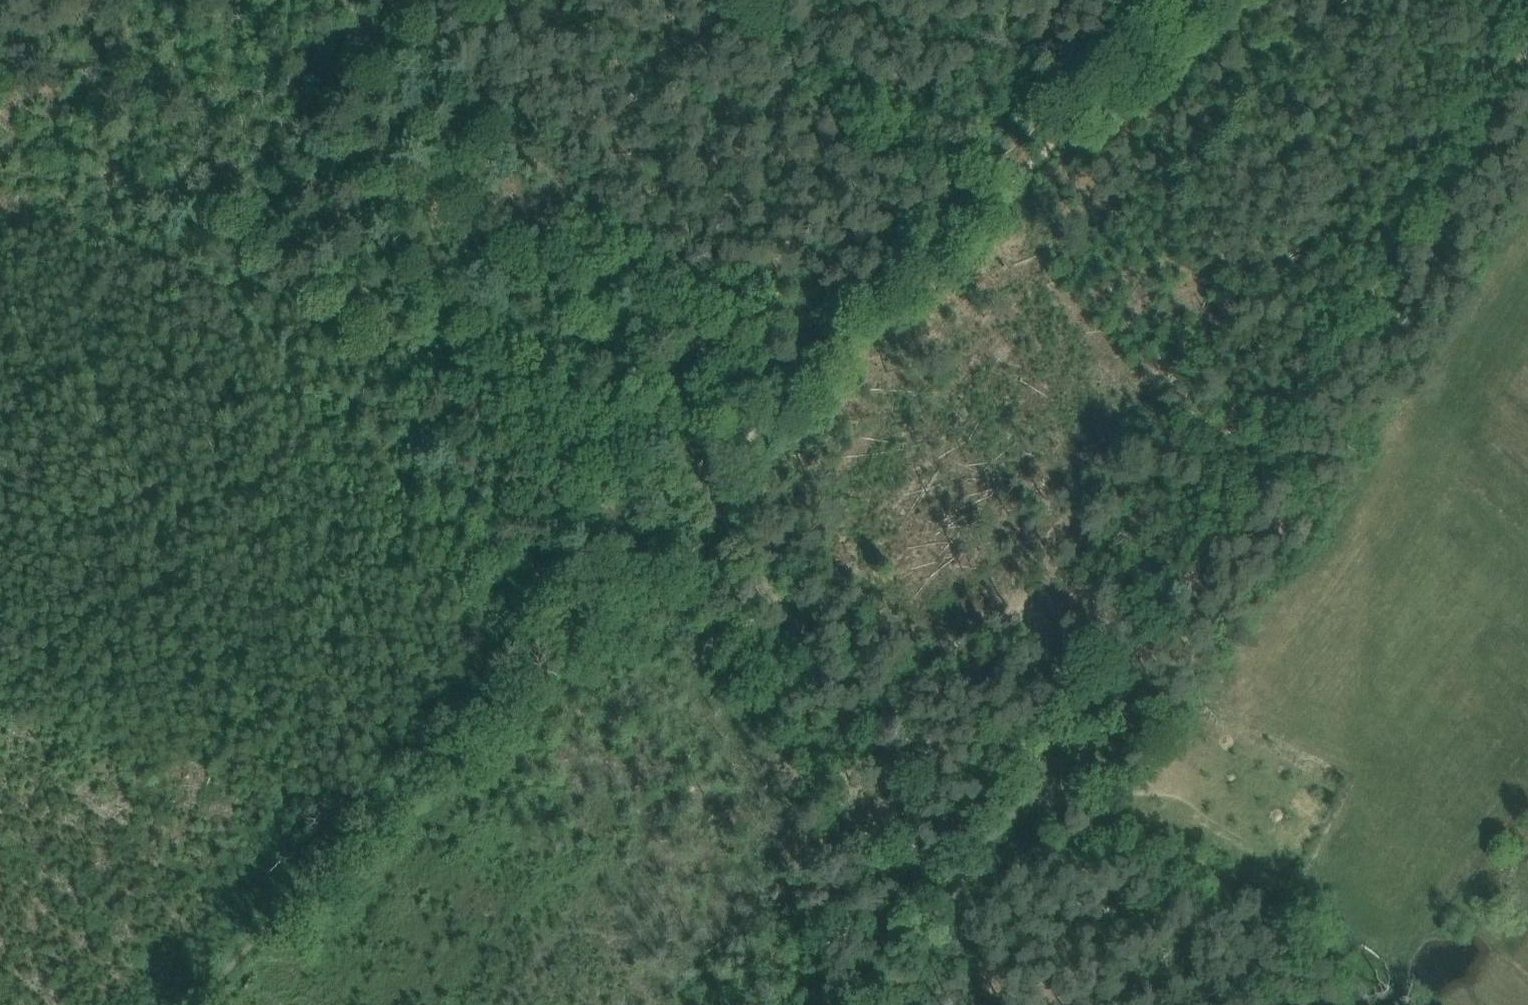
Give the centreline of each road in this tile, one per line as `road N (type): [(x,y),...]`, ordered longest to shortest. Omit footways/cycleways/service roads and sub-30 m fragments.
road 1 (track): [(693,477),(971,860),(882,1004)]
road 2 (track): [(971,860),(1024,787),(1222,882),(1291,927),(1375,1004)]

